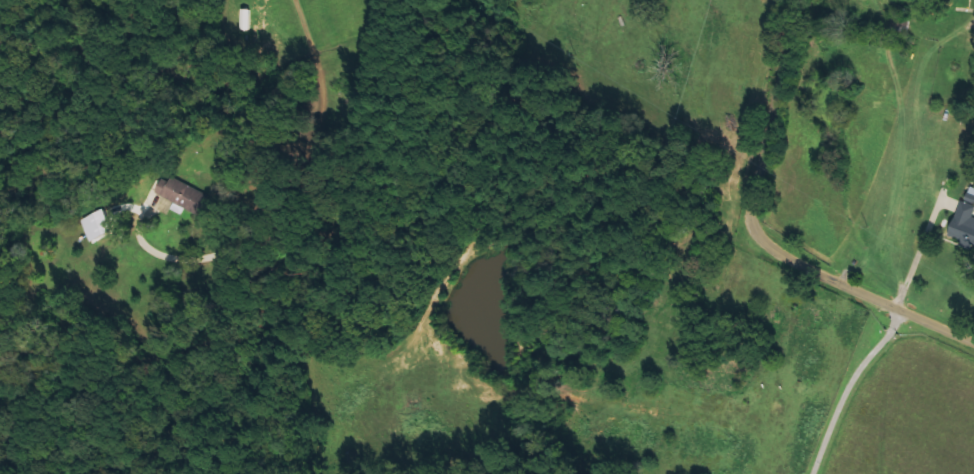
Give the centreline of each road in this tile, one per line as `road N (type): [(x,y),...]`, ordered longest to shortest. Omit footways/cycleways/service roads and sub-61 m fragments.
road 1 (residential): [(794,0),(750,182),(751,229),(798,266),(973,343)]
road 2 (residential): [(289,0),(321,111),(322,149),(303,179)]

